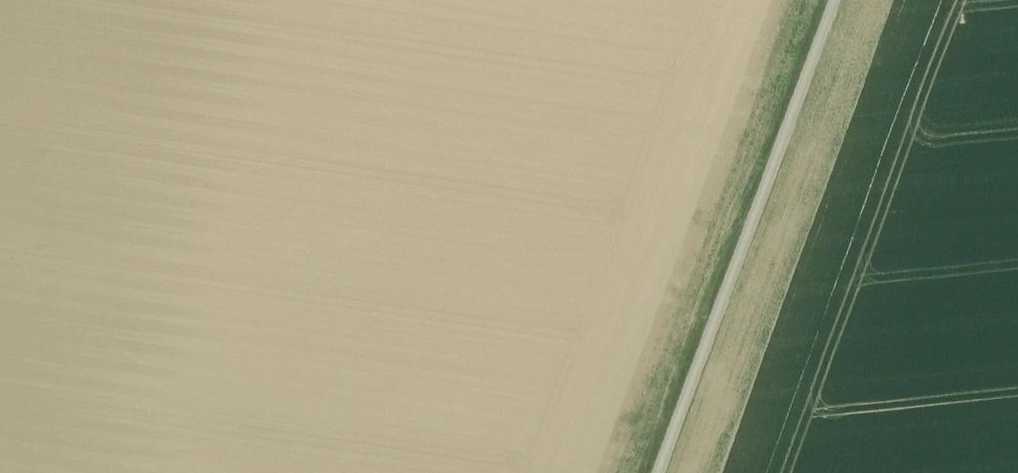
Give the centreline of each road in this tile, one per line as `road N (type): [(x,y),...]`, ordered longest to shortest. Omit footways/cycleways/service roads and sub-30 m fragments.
road 1 (unclassified): [(656,472),(835,0)]

